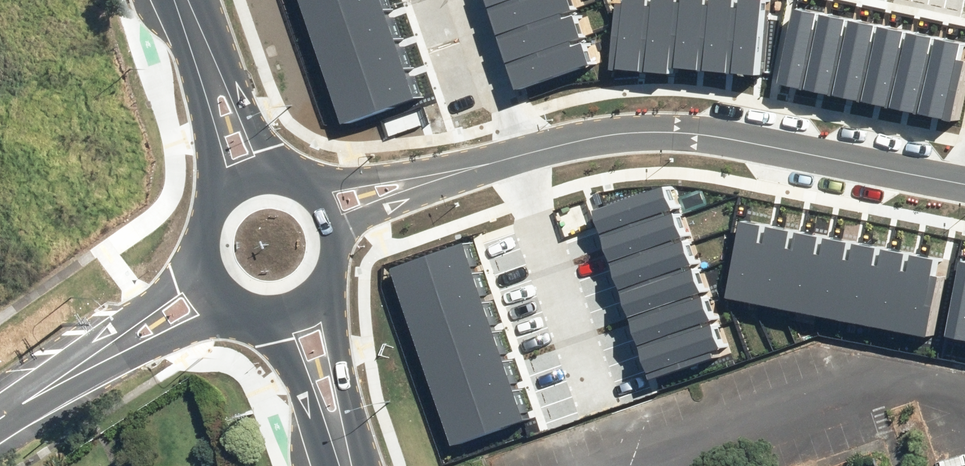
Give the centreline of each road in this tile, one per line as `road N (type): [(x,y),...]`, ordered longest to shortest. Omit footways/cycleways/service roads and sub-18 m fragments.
road 1 (residential): [(510,160),(616,134),(674,134),(964,185)]
road 2 (tertiary): [(238,309),(27,402)]
road 3 (tertiary): [(27,402),(198,256)]
road 4 (secondary): [(331,275),(355,465)]
road 5 (secondary): [(191,21),(282,177)]
road 6 (secondary): [(216,198),(191,21)]
road 7 (secondary): [(339,465),(258,315)]
road 8 (residential): [(510,160),(462,0)]
road 9 (residential): [(303,185),(465,169)]
road 10 (residential): [(465,169),(337,236)]

